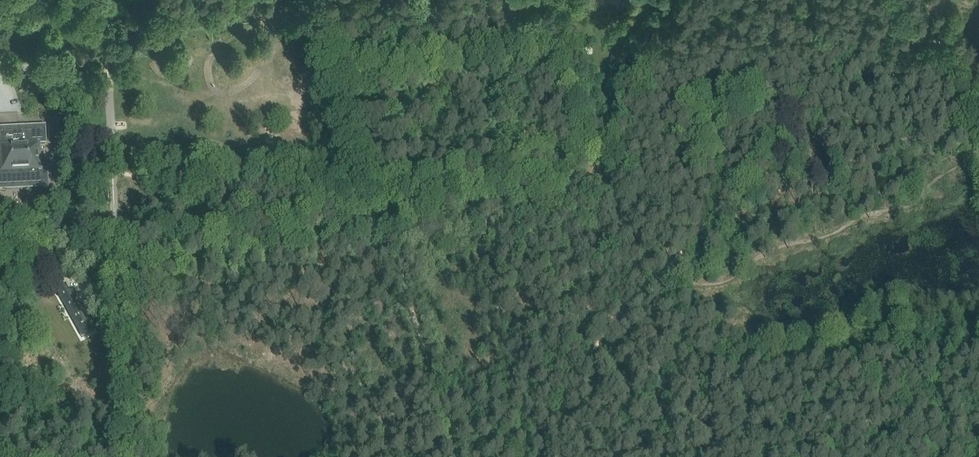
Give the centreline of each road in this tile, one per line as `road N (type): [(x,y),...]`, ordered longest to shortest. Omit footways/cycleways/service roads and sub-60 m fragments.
road 1 (unclassified): [(390,234),(597,193),(619,162),(679,0)]
road 2 (unclassified): [(103,0),(119,278)]
road 3 (unclassified): [(119,278),(390,234)]
road 4 (unclassified): [(324,0),(390,234)]
road 5 (unclassified): [(130,456),(119,278)]
road 6 (unclassified): [(978,147),(898,0)]

